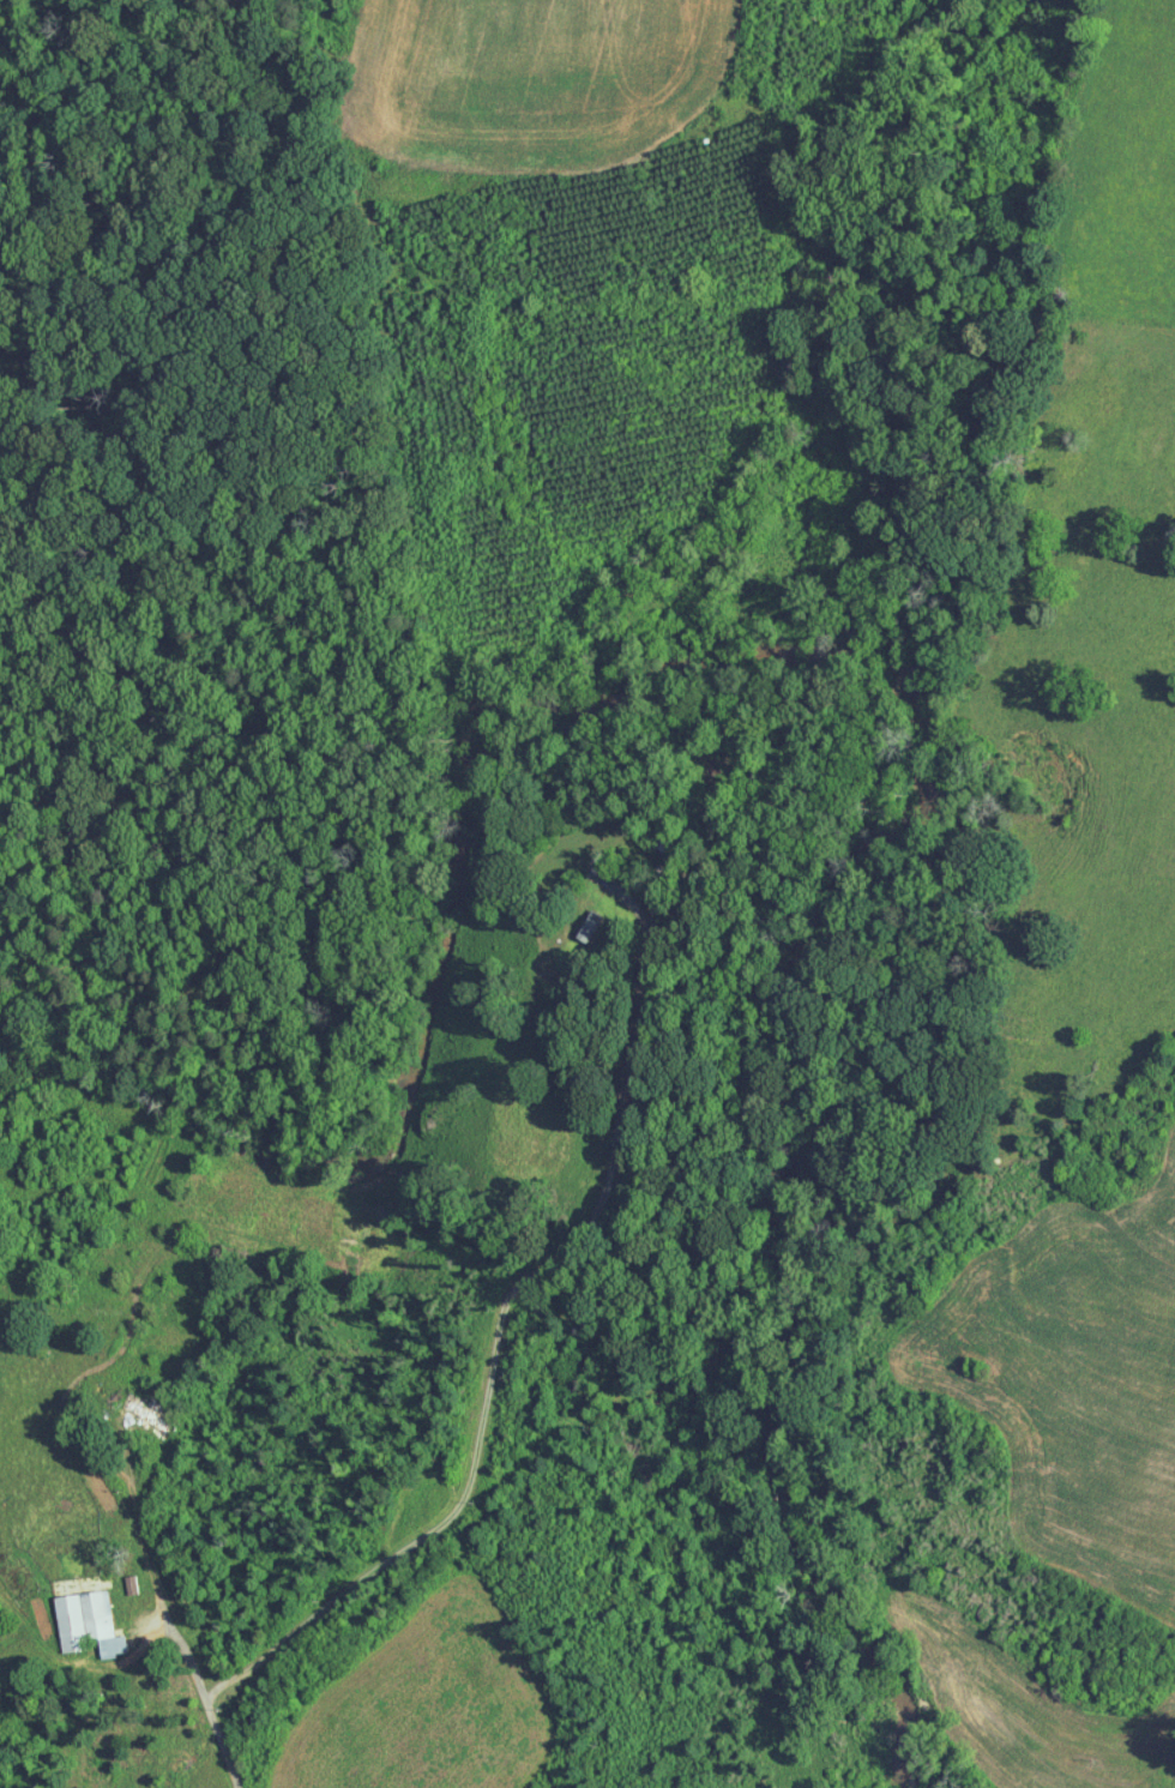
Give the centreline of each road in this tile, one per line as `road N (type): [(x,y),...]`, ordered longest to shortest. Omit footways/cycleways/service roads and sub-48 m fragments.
road 1 (residential): [(239,1787),(147,1558),(115,1422)]

